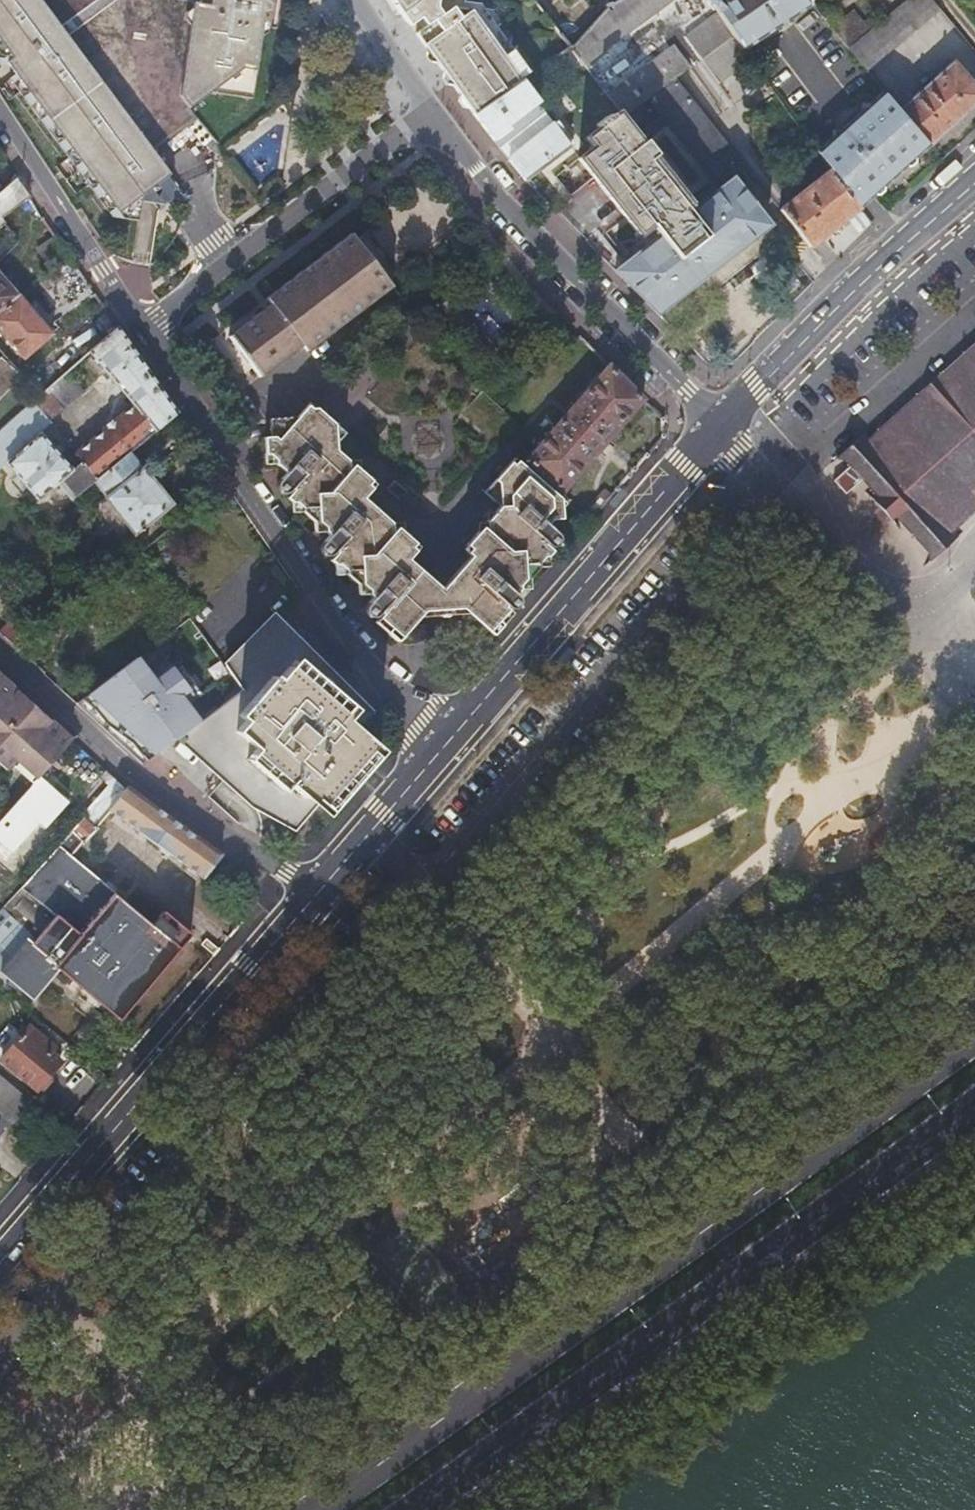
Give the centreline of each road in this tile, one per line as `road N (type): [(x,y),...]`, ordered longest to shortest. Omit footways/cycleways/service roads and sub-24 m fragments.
road 1 (primary): [(974,1037),(317,1509)]
road 2 (primary): [(417,1509),(974,1110)]
road 3 (residential): [(149,337),(310,583),(440,743)]
road 4 (secondary): [(312,894),(0,1254)]
road 5 (residential): [(715,427),(471,163),(433,110)]
road 6 (secondary): [(715,427),(440,743)]
road 7 (residential): [(0,648),(109,747),(312,894)]
road 8 (unclassified): [(433,110),(149,337)]
road 9 (secondary): [(974,180),(715,427)]
road 10 (residential): [(0,126),(149,337)]
road 11 (secondary): [(440,743),(312,894)]
road 12 (residential): [(433,110),(358,0)]

